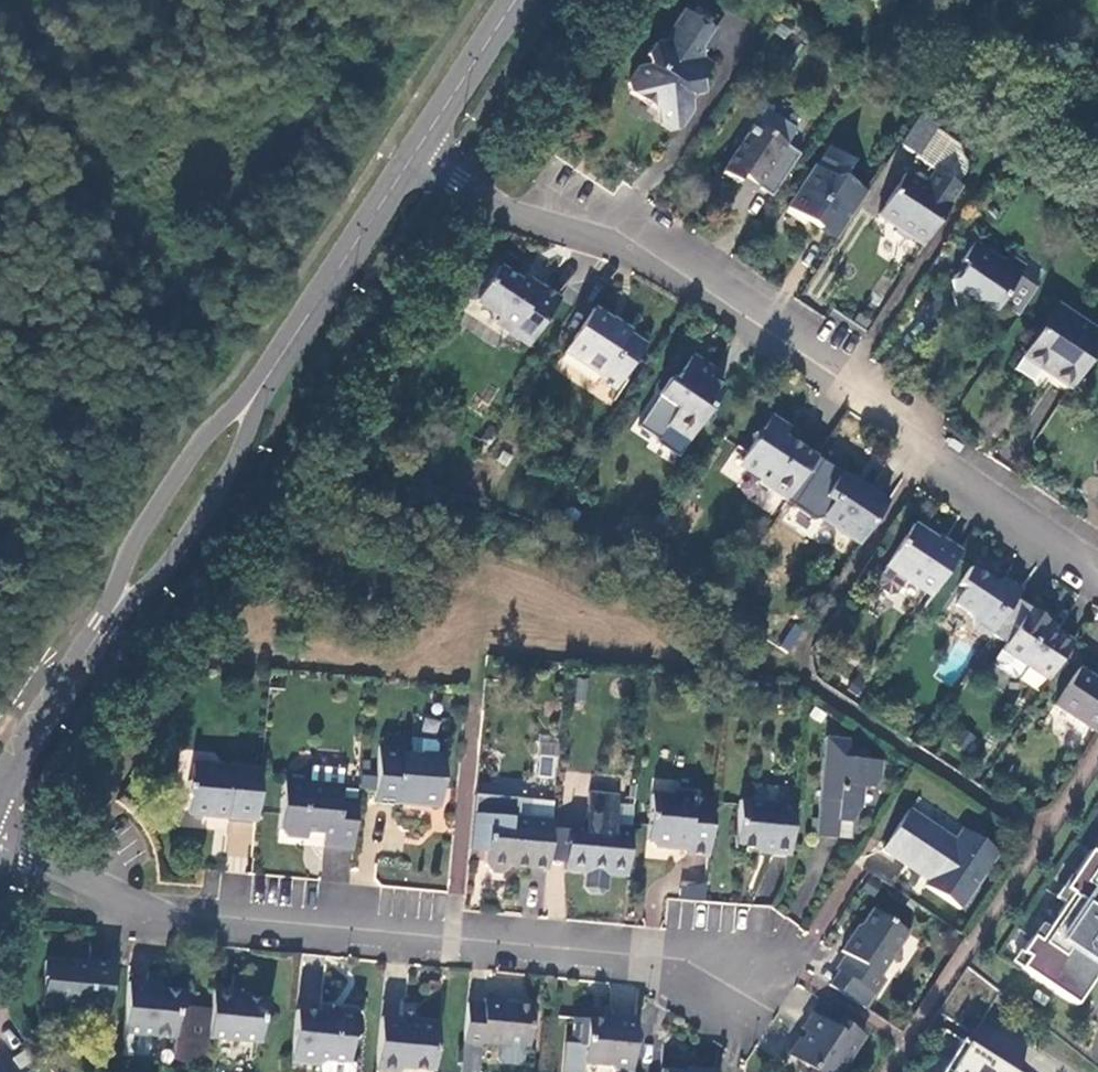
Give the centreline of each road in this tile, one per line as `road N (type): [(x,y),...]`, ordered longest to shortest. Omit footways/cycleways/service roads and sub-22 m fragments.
road 1 (residential): [(414,153),(461,185),(631,252),(1097,555)]
road 2 (unclassified): [(0,784),(414,153)]
road 3 (residential): [(0,848),(184,914),(663,958)]
road 4 (unclassified): [(414,153),(513,0)]

